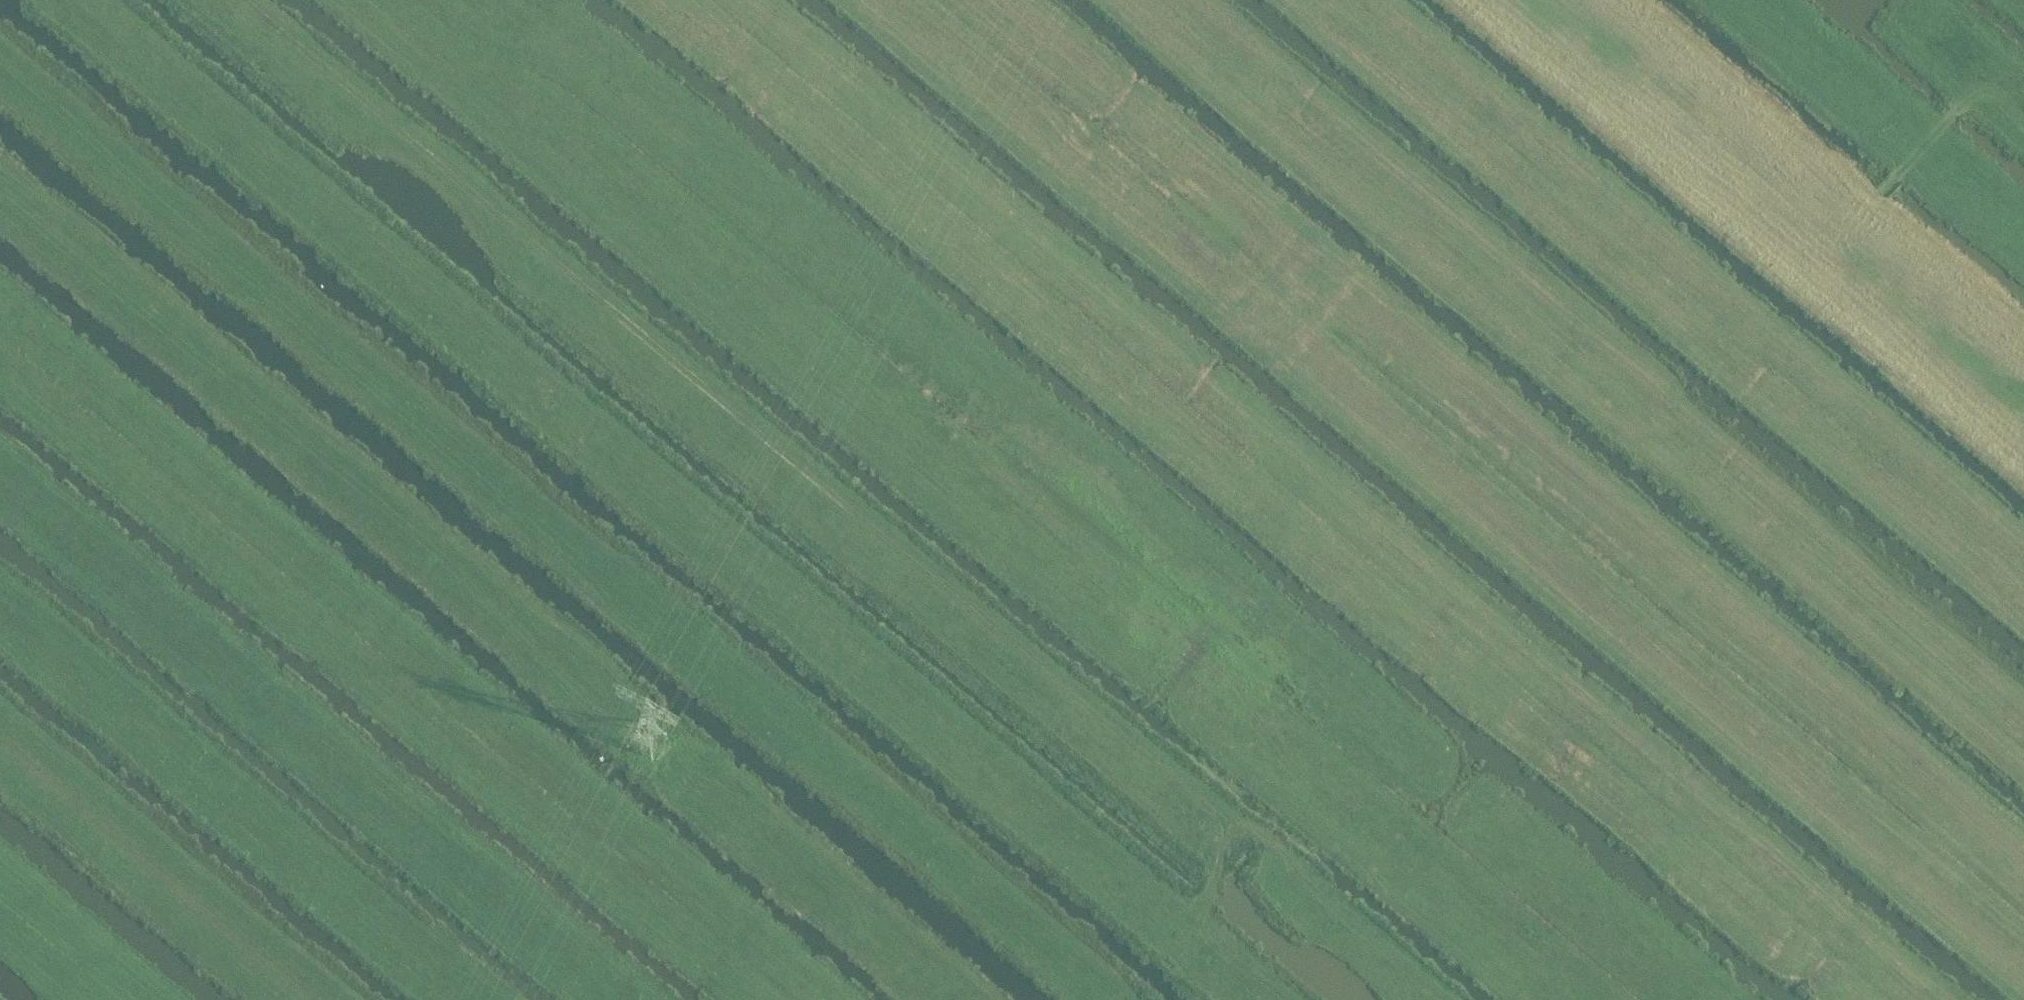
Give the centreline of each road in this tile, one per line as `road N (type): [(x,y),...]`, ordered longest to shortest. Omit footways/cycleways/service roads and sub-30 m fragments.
road 1 (track): [(1156,999),(1187,959),(1230,829),(249,0)]

